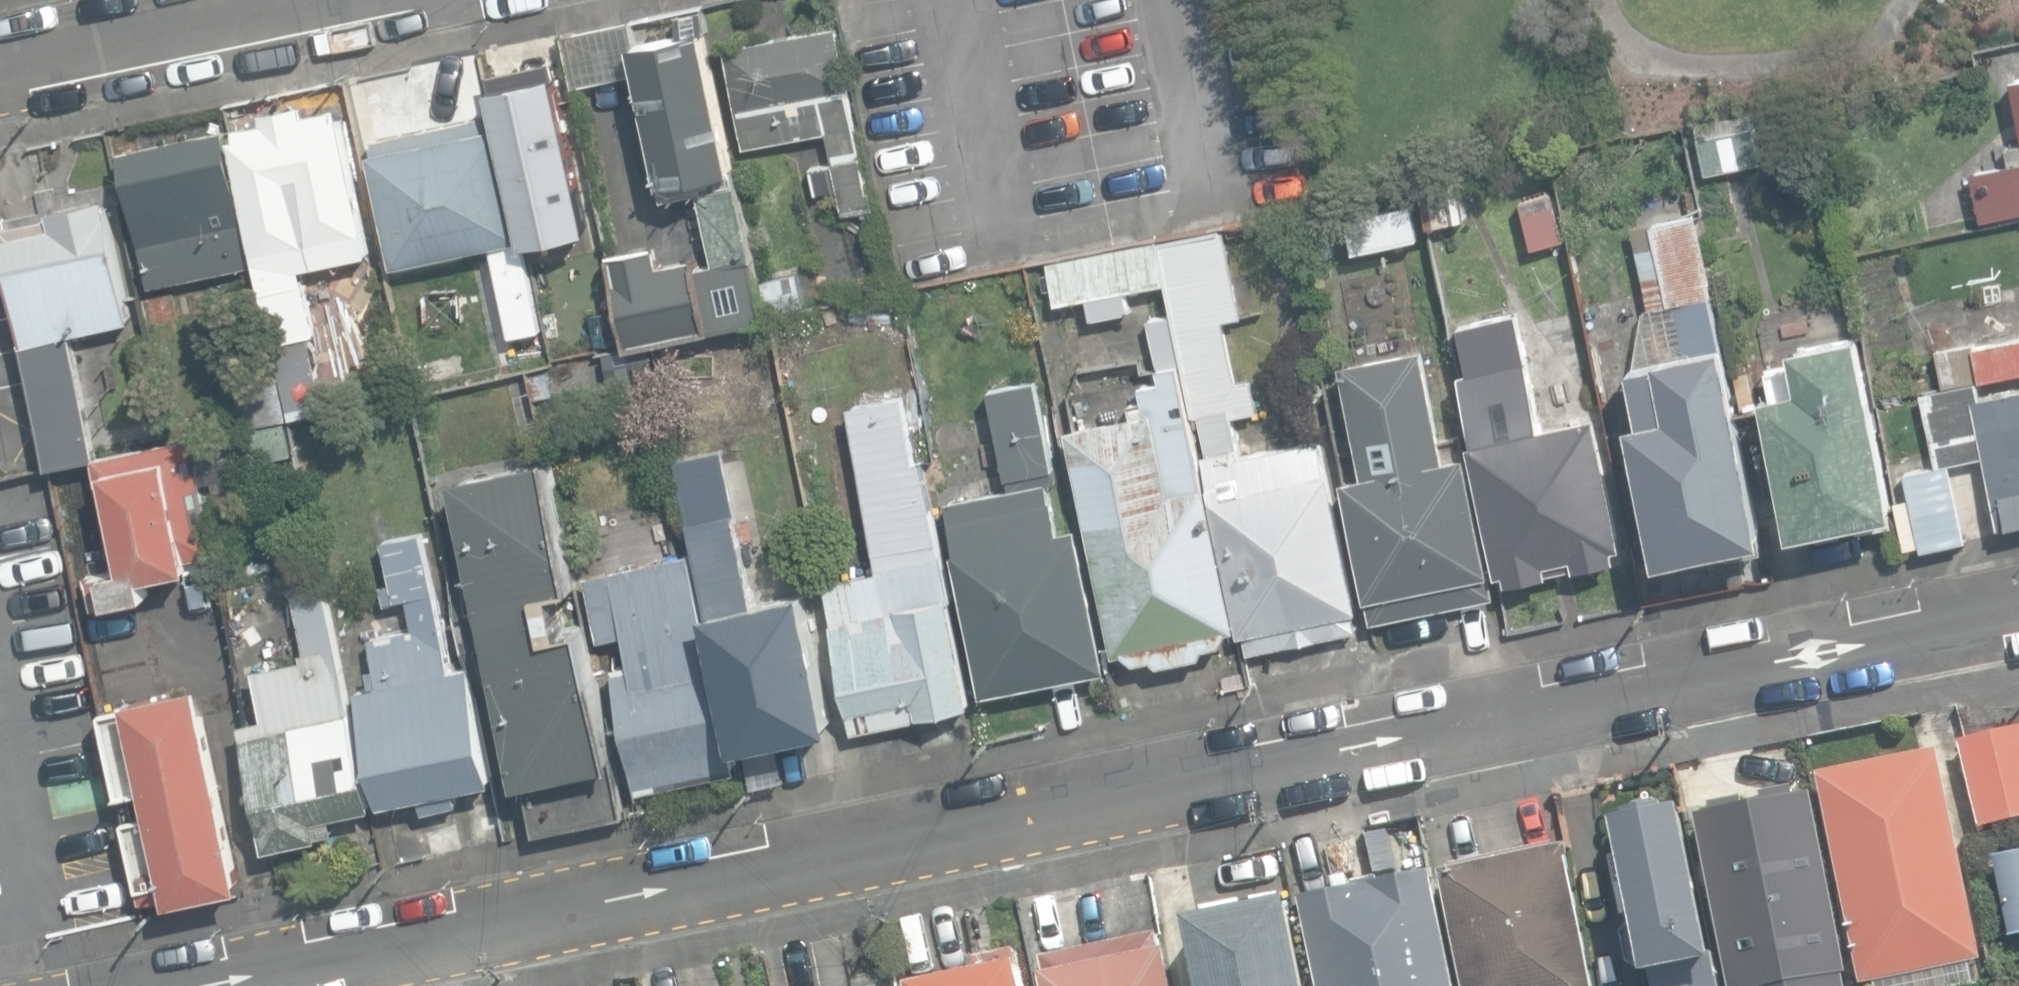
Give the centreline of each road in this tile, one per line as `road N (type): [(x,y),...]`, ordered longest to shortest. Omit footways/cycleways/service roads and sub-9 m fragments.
road 1 (residential): [(187,985),(2018,613)]
road 2 (residential): [(0,70),(346,0)]

